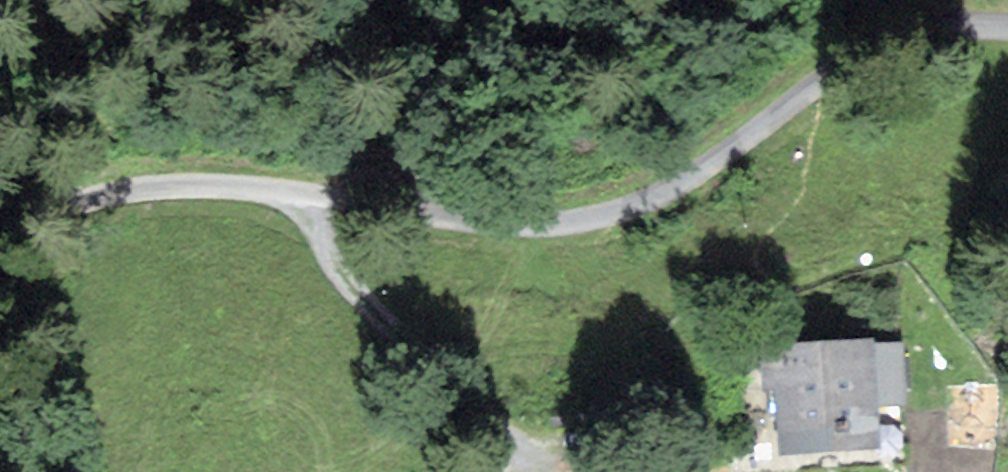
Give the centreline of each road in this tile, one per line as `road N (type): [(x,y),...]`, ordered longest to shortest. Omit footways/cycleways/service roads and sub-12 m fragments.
road 1 (unclassified): [(0,237),(85,198),(174,187),(336,197),(453,218),(590,215),(668,190),(823,75),(905,32),(1007,29)]
road 2 (track): [(304,194),(317,239),(347,285),(486,441),(531,471)]

